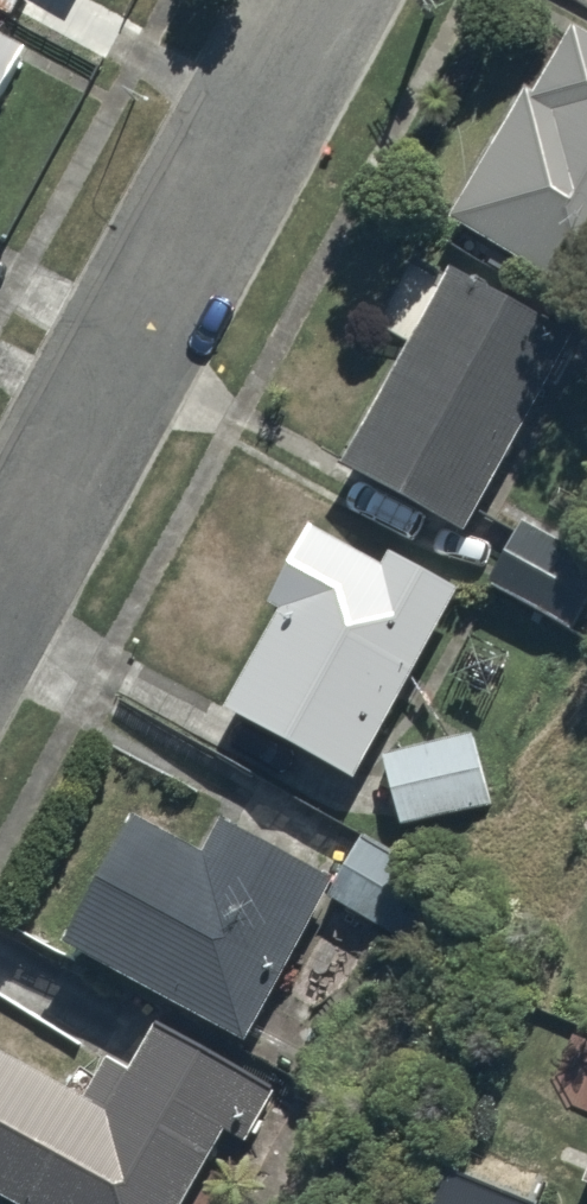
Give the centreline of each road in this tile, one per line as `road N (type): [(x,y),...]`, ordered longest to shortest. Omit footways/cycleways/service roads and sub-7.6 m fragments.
road 1 (residential): [(0,591),(314,0)]

